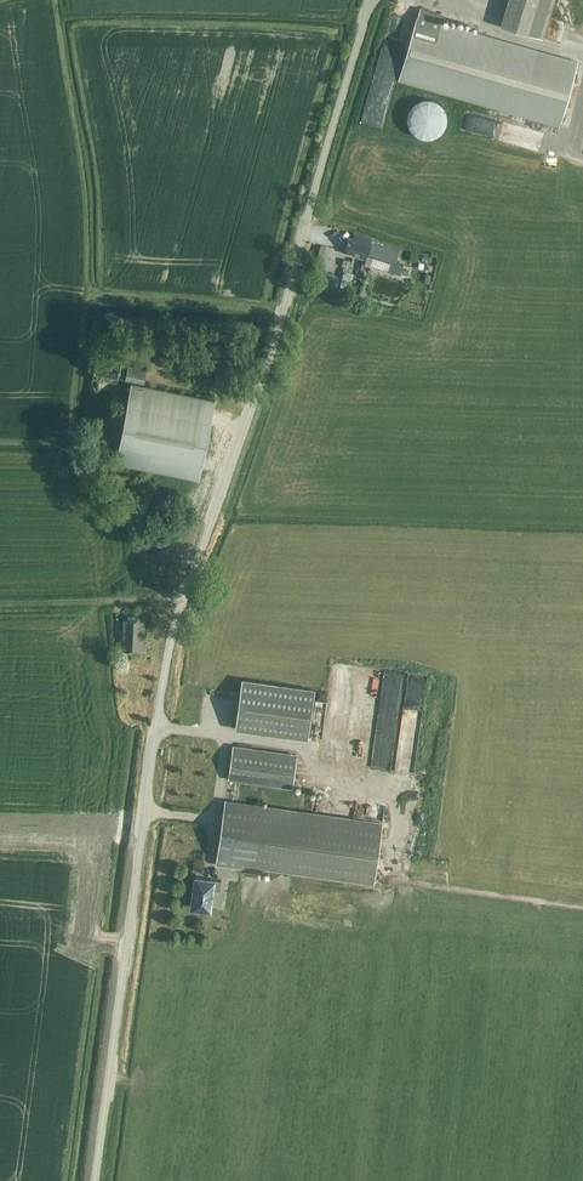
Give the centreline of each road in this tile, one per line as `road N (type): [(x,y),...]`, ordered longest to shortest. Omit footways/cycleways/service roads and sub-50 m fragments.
road 1 (unclassified): [(94,1180),(170,644),(278,329),(369,0)]

